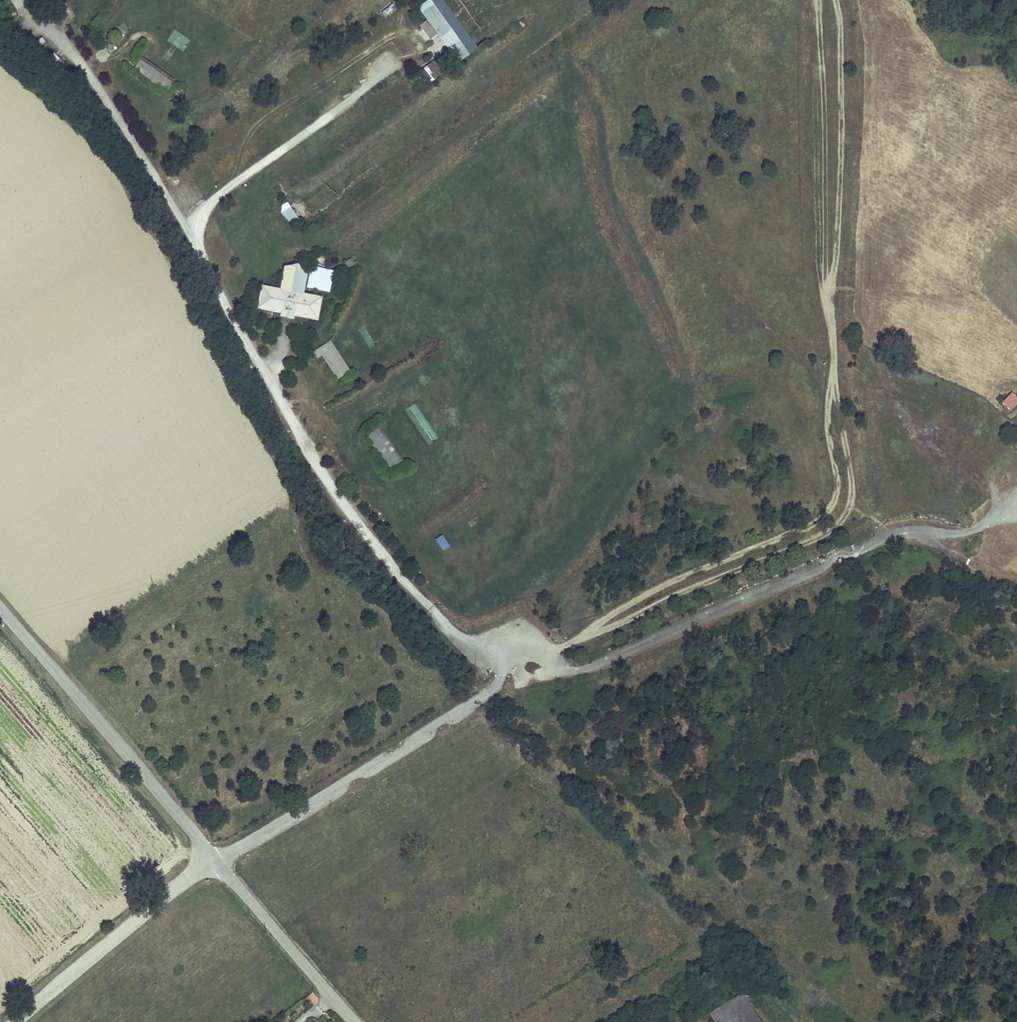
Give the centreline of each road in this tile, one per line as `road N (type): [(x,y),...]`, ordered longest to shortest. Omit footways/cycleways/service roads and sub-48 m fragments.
road 1 (track): [(529,664),(821,536),(842,520),(852,498),(831,306),(838,0)]
road 2 (unclassified): [(213,862),(488,695),(514,663),(554,672),(595,665),(838,556),(896,536),(932,538)]
road 3 (track): [(603,626),(619,607),(827,511),(837,489),(827,414),(837,375)]
road 4 (unclassified): [(213,862),(0,604)]
road 5 (track): [(820,0),(831,306)]
road 6 (unclassified): [(14,1021),(213,862)]
road 7 (unclassified): [(355,1021),(213,862)]

